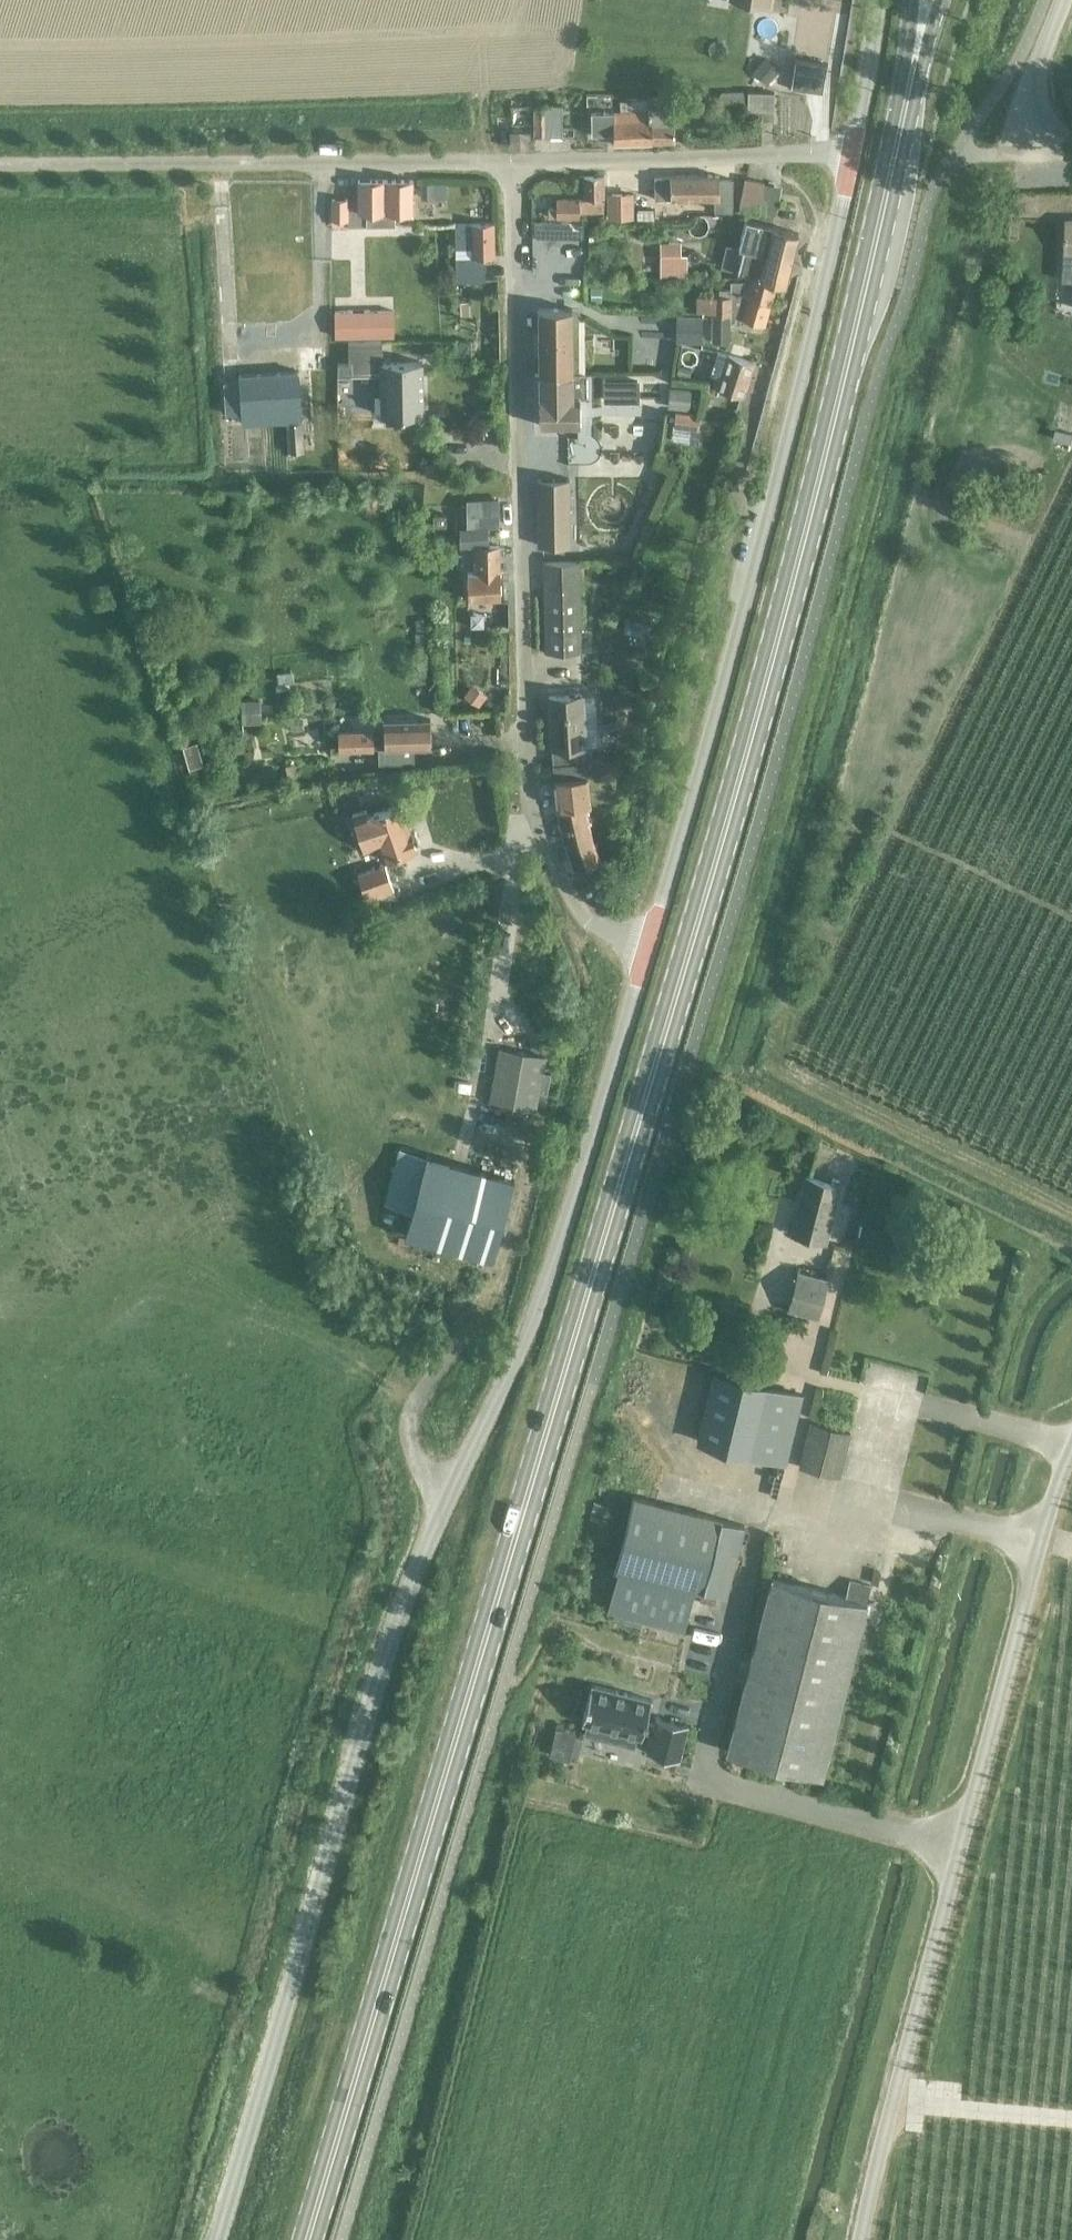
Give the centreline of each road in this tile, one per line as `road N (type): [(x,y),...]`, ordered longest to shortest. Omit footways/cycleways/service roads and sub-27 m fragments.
road 1 (secondary): [(309,2239),(772,660),(912,73)]
road 2 (unclassified): [(215,2239),(368,1706),(417,1568),(524,1337),(649,946)]
road 3 (unclassified): [(649,946),(589,923),(539,831),(527,770),(511,163)]
road 4 (unclassified): [(1071,1438),(858,2239)]
road 5 (unclassified): [(649,946),(793,414),(851,159)]
road 6 (unclassified): [(511,163),(0,164)]
road 7 (unclassified): [(511,163),(818,153),(851,159)]
road 8 (unclassified): [(1071,154),(1025,154),(1033,74),(1065,0)]
road 9 (track): [(895,2096),(1071,2118)]
road 10 (unclassified): [(851,159),(878,0)]

